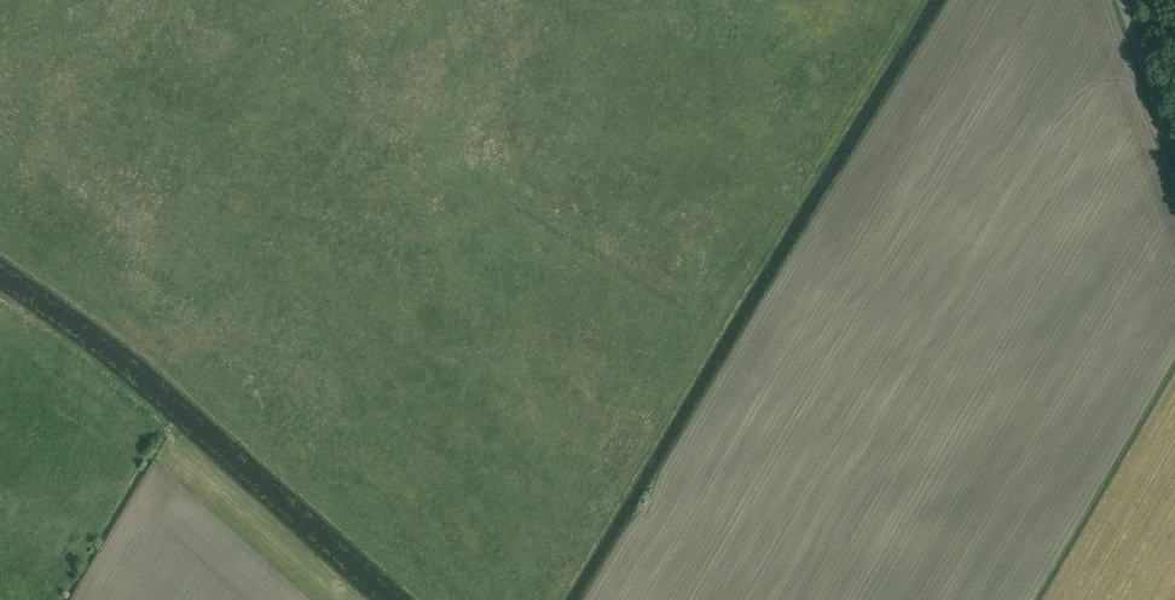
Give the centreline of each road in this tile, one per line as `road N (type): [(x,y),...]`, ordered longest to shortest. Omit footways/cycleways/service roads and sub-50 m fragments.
road 1 (unclassified): [(1174,153),(1123,0)]

